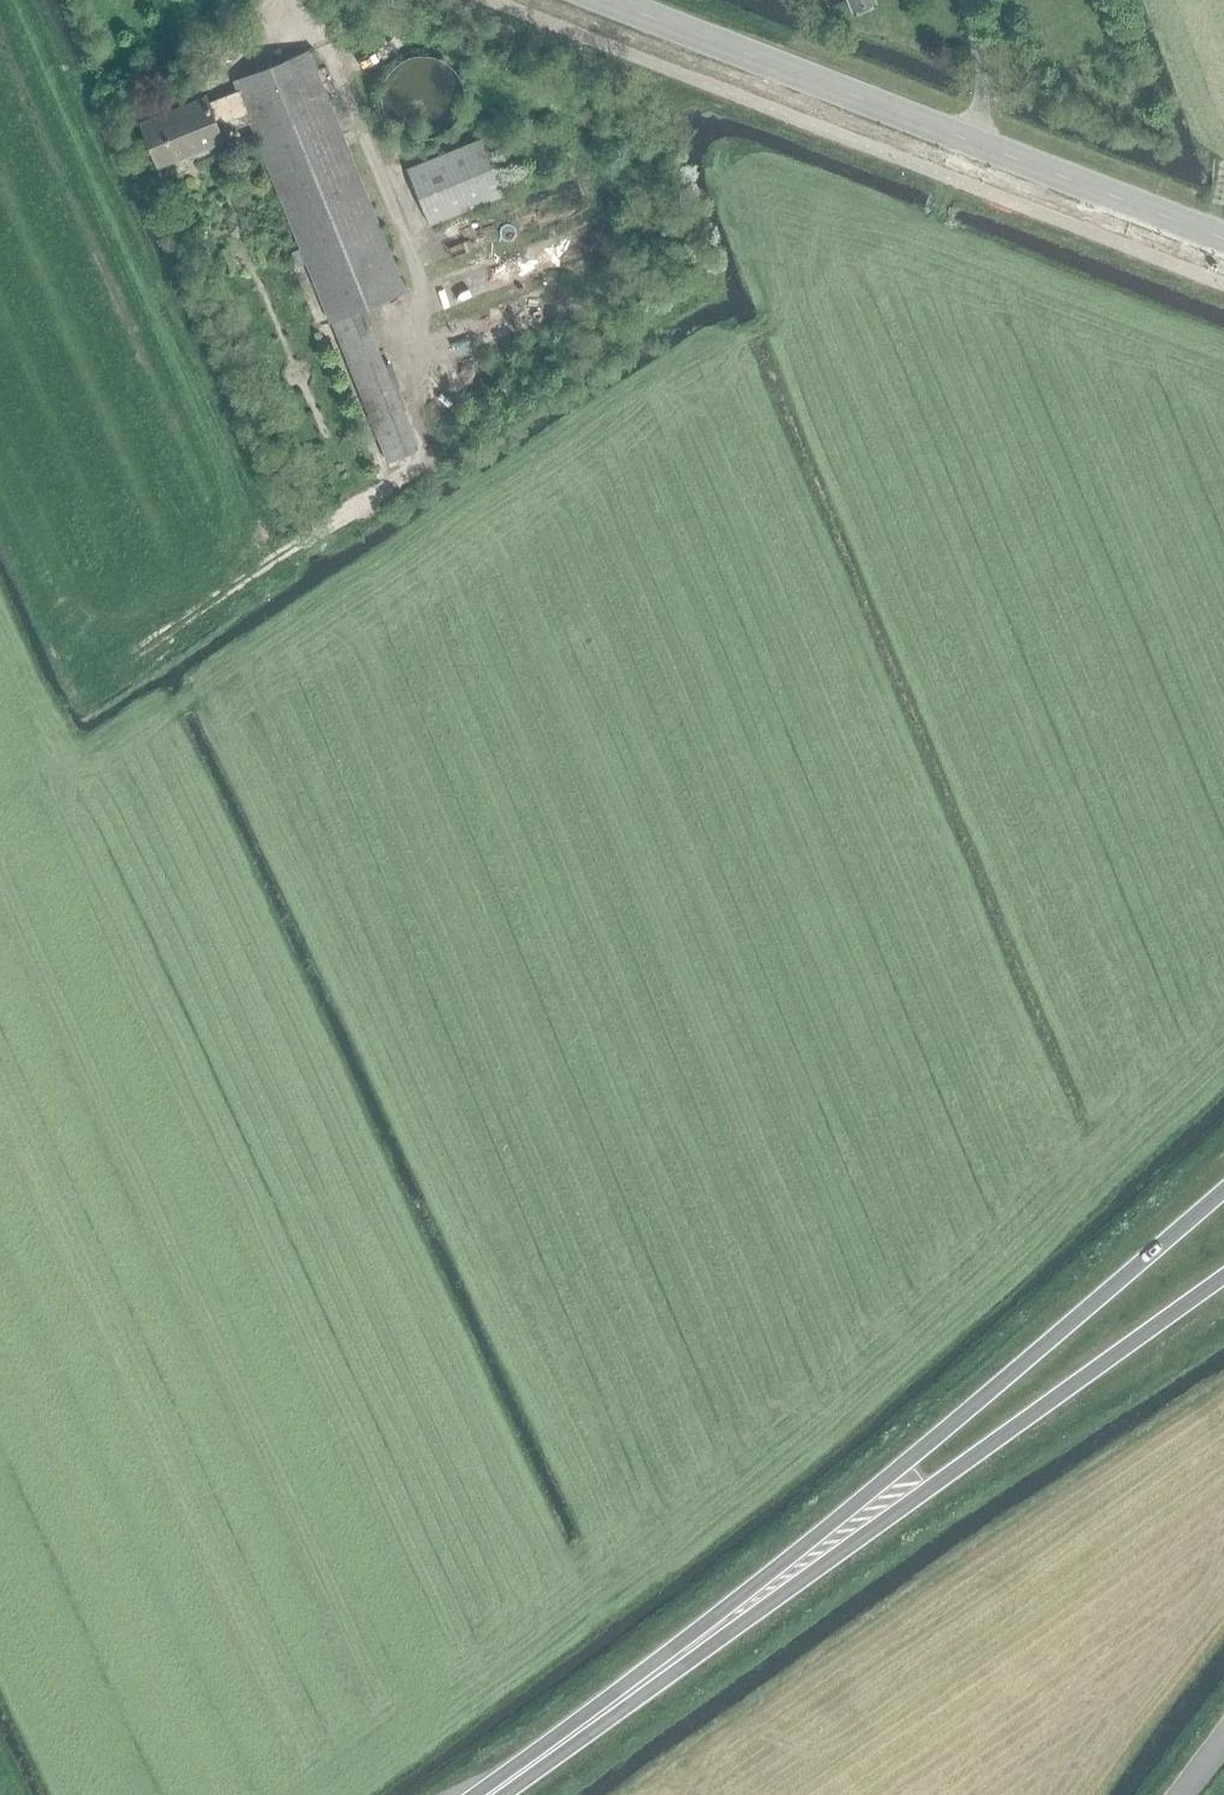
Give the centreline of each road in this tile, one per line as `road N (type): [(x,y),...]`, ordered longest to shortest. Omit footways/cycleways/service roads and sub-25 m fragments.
road 1 (primary): [(1223,1193),(895,1471),(638,1675),(597,1717)]
road 2 (primary): [(597,1717),(649,1692),(1223,1276)]
road 3 (secondary): [(1223,239),(603,0)]
road 4 (primary): [(489,1794),(597,1717)]

